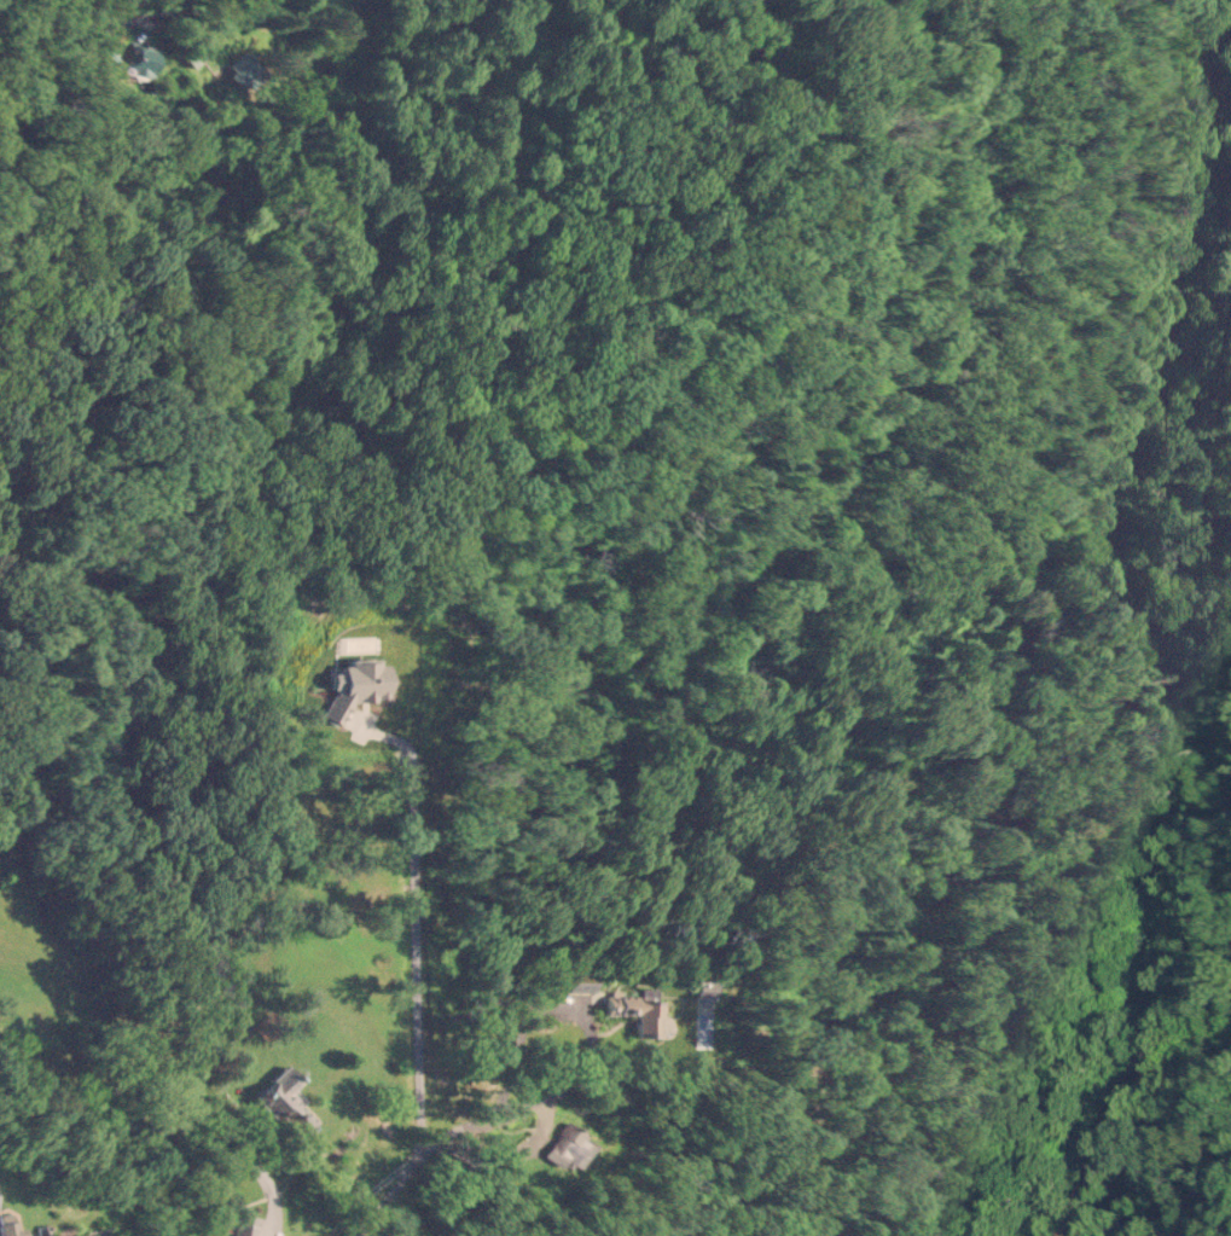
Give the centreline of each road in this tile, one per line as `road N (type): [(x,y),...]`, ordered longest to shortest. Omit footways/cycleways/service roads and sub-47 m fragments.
road 1 (residential): [(86,45),(122,24),(209,0)]

